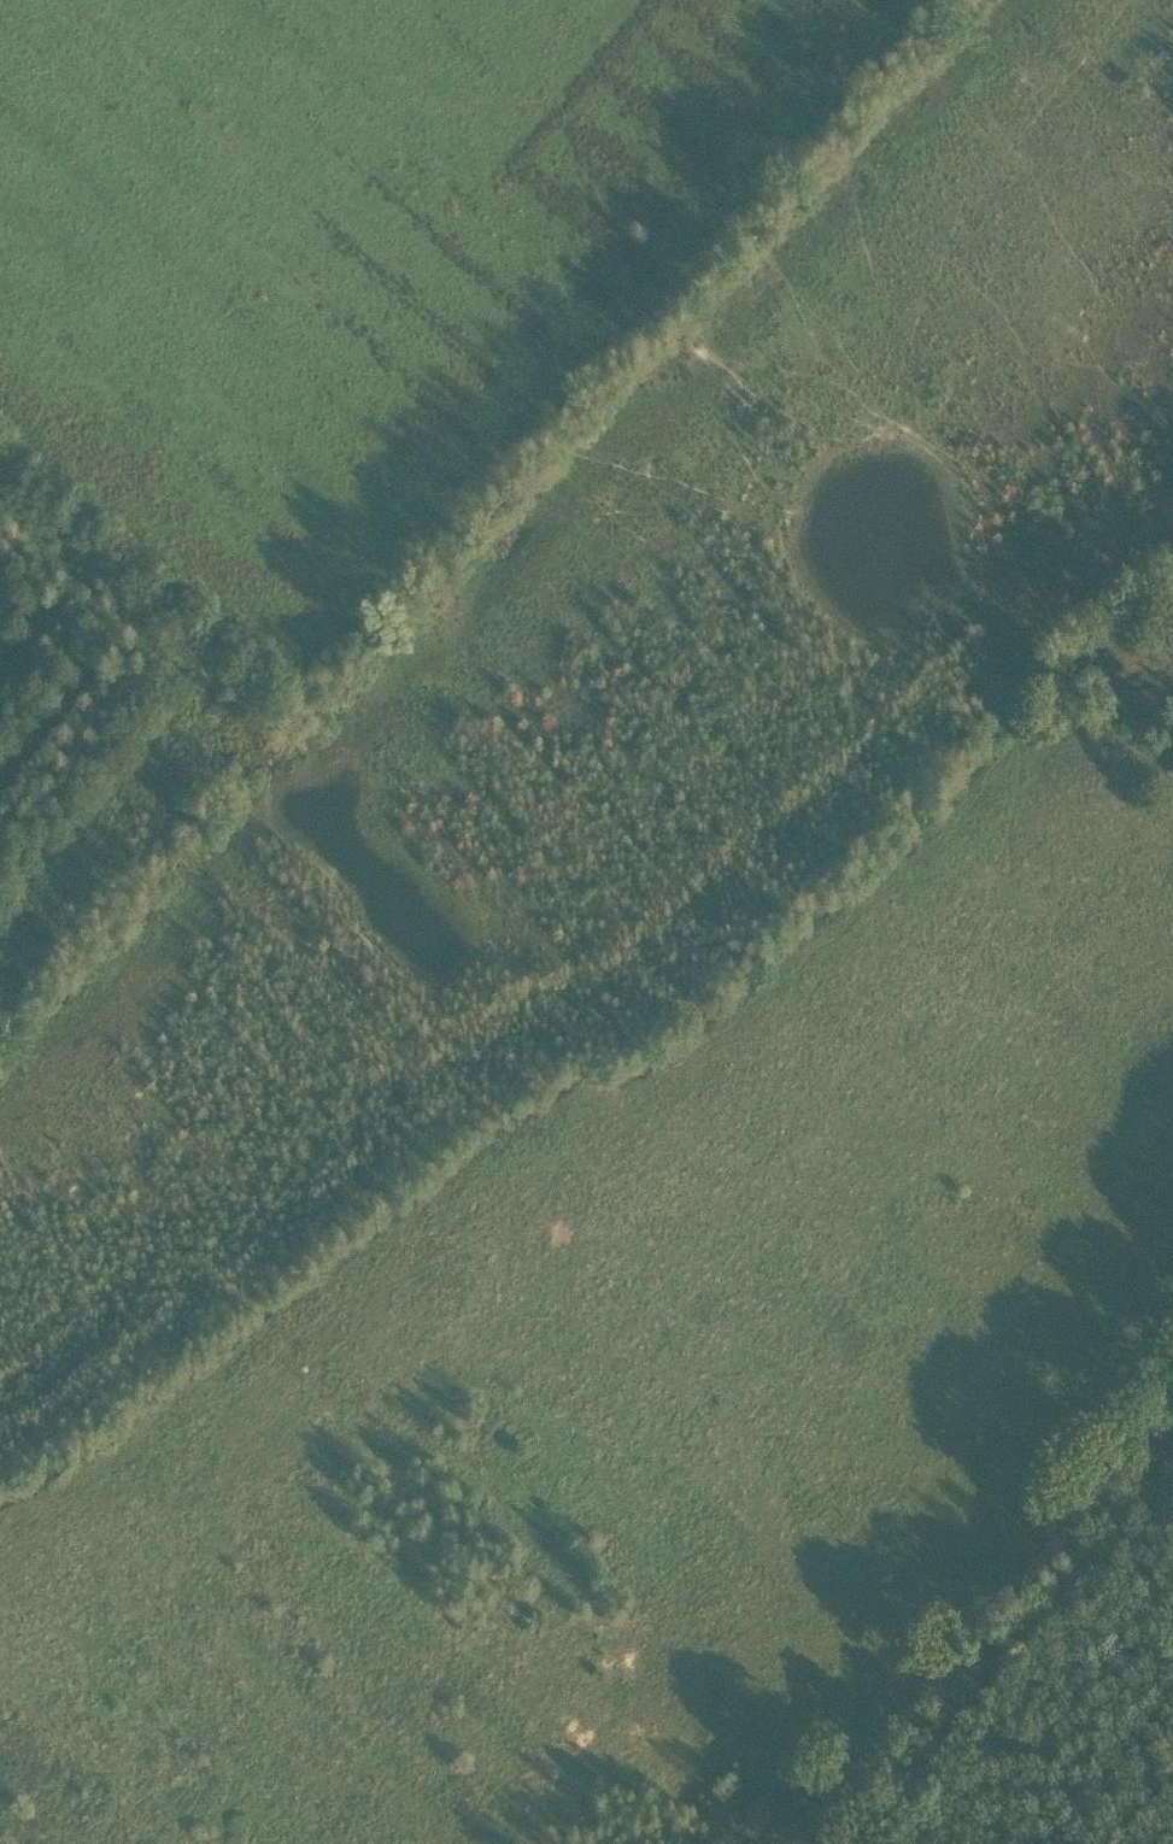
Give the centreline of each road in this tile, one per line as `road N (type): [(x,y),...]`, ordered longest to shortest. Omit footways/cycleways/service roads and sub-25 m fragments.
road 1 (track): [(1172,1410),(788,1843)]

